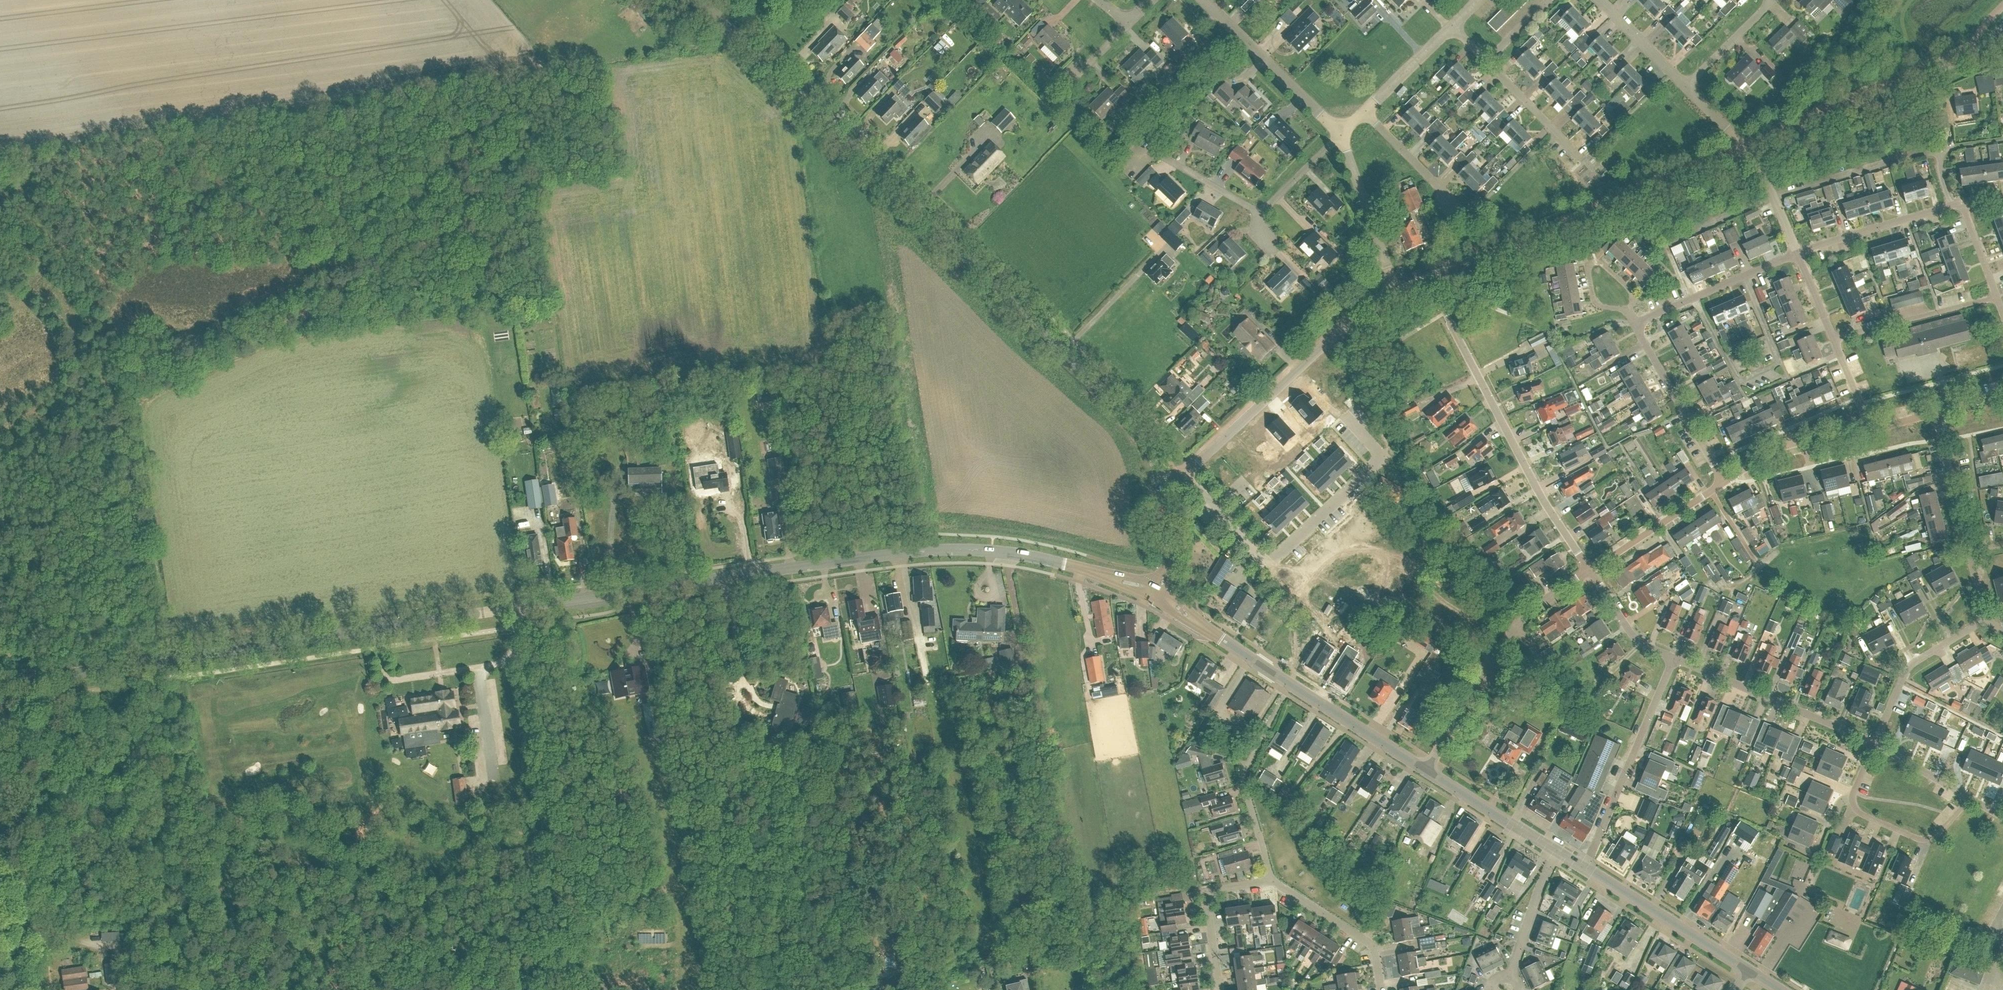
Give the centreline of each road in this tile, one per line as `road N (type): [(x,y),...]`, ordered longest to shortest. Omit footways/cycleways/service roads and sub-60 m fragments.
road 1 (tertiary): [(1160,481),(1134,423),(700,0)]
road 2 (secondary): [(1160,595),(1064,564),(946,551),(517,608)]
road 3 (secondary): [(517,608),(0,684)]
road 4 (unclassified): [(586,989),(517,608)]
road 5 (unclassified): [(1430,286),(1750,151)]
road 6 (residential): [(1344,415),(1386,460),(1267,565),(1190,470)]
road 7 (residential): [(1590,572),(1535,487),(1430,286)]
road 8 (secondary): [(1427,768),(1160,595)]
road 9 (unclassified): [(1750,151),(2002,37)]
road 10 (unclassified): [(1190,470),(1333,338),(1398,298)]
road 11 (residential): [(1427,768),(1519,622),(1590,572)]
road 12 (residential): [(1584,867),(1673,659)]
road 13 (residential): [(1874,744),(1673,659)]
road 14 (residential): [(1969,799),(1925,840),(1856,811),(1853,792),(1874,744)]
road 15 (secondary): [(1749,970),(1584,867)]
road 16 (residential): [(1342,134),(1204,0)]
road 17 (residential): [(1581,159),(1453,26)]
road 18 (residential): [(1724,482),(1634,326)]
road 19 (residential): [(1634,326),(1798,253)]
road 20 (residential): [(1874,744),(1914,663),(1985,620)]
road 21 (residential): [(1398,298),(1342,134)]
road 22 (residential): [(1798,253),(1962,204)]
road 23 (residential): [(1833,339),(1996,298)]
road 24 (residential): [(1382,989),(1369,944),(1270,880)]
road 25 (residential): [(1270,880),(1206,893),(1221,989)]
road 26 (residential): [(1590,572),(1724,482)]
road 27 (residential): [(1260,214),(1148,149),(1126,169)]
road 28 (residential): [(1724,482),(1755,464),(1869,430)]
road 29 (secondary): [(1557,850),(1427,768)]
road 30 (residential): [(1466,220),(1364,111)]
road 31 (residential): [(1969,550),(1935,414)]
road 32 (residential): [(1557,850),(1509,979)]
road 33 (residential): [(1627,311),(1632,293),(1594,263),(1594,303),(1610,308)]
road 34 (residential): [(1687,86),(1598,0)]
road 35 (residential): [(1673,659),(1633,637),(1590,572)]
road 36 (residential): [(1364,111),(1453,26)]
road 37 (residential): [(1687,86),(1773,0)]

